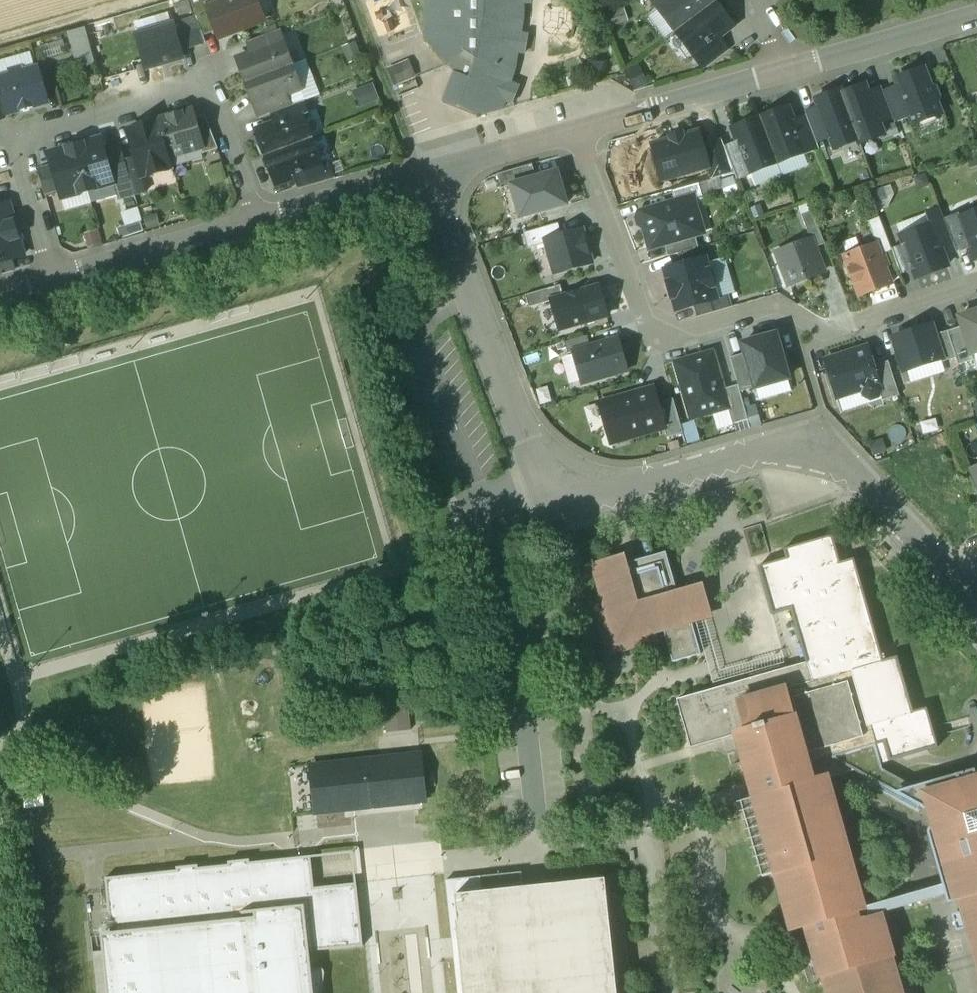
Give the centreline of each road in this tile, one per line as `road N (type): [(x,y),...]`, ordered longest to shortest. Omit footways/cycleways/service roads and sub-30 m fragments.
road 1 (residential): [(426,175),(545,480),(563,494),(603,496),(802,447),(858,470),(948,575)]
road 2 (residential): [(577,130),(653,342),(780,306),(822,337),(976,286)]
road 3 (residential): [(53,283),(12,140),(35,134),(213,82),(258,223)]
road 4 (residential): [(577,130),(785,72)]
road 5 (residential): [(53,283),(258,223)]
road 6 (residential): [(785,72),(976,17)]
road 7 (residential): [(258,223),(426,175)]
road 8 (residential): [(426,175),(577,130)]
road 9 (track): [(0,38),(134,0)]

